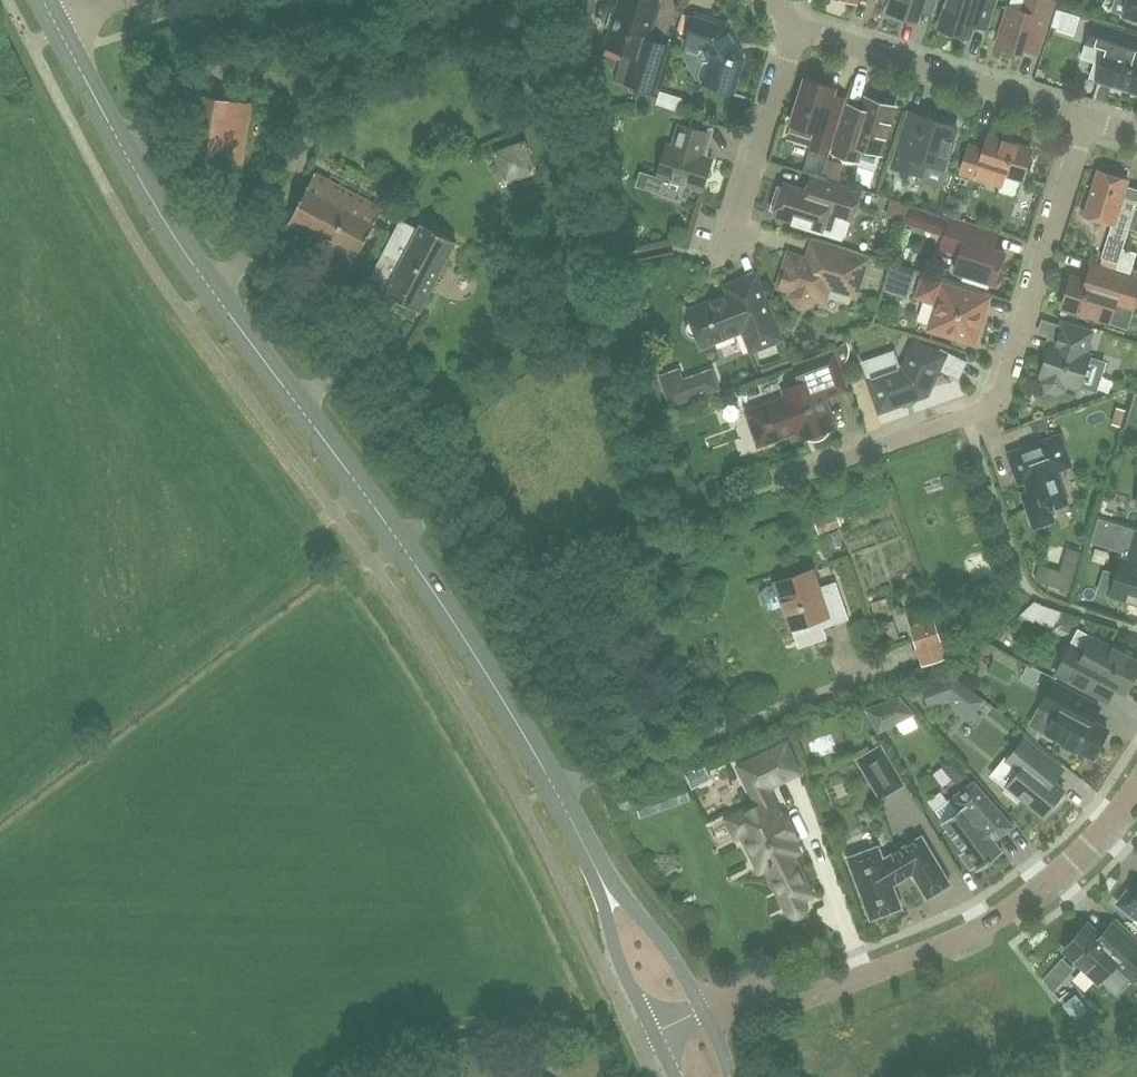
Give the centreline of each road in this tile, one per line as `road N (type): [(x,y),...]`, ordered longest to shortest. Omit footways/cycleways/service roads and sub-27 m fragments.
road 1 (secondary): [(600,876),(432,591),(177,245),(42,0)]
road 2 (residential): [(773,485),(995,401),(1087,119)]
road 3 (residential): [(703,1010),(753,990),(792,996),(833,988),(989,925),(1104,829),(1136,786)]
road 4 (residential): [(1087,119),(797,29)]
road 5 (residential): [(727,260),(797,29)]
road 6 (secondary): [(703,1010),(664,944),(600,876)]
road 7 (secondary): [(600,876),(622,962),(656,1033)]

